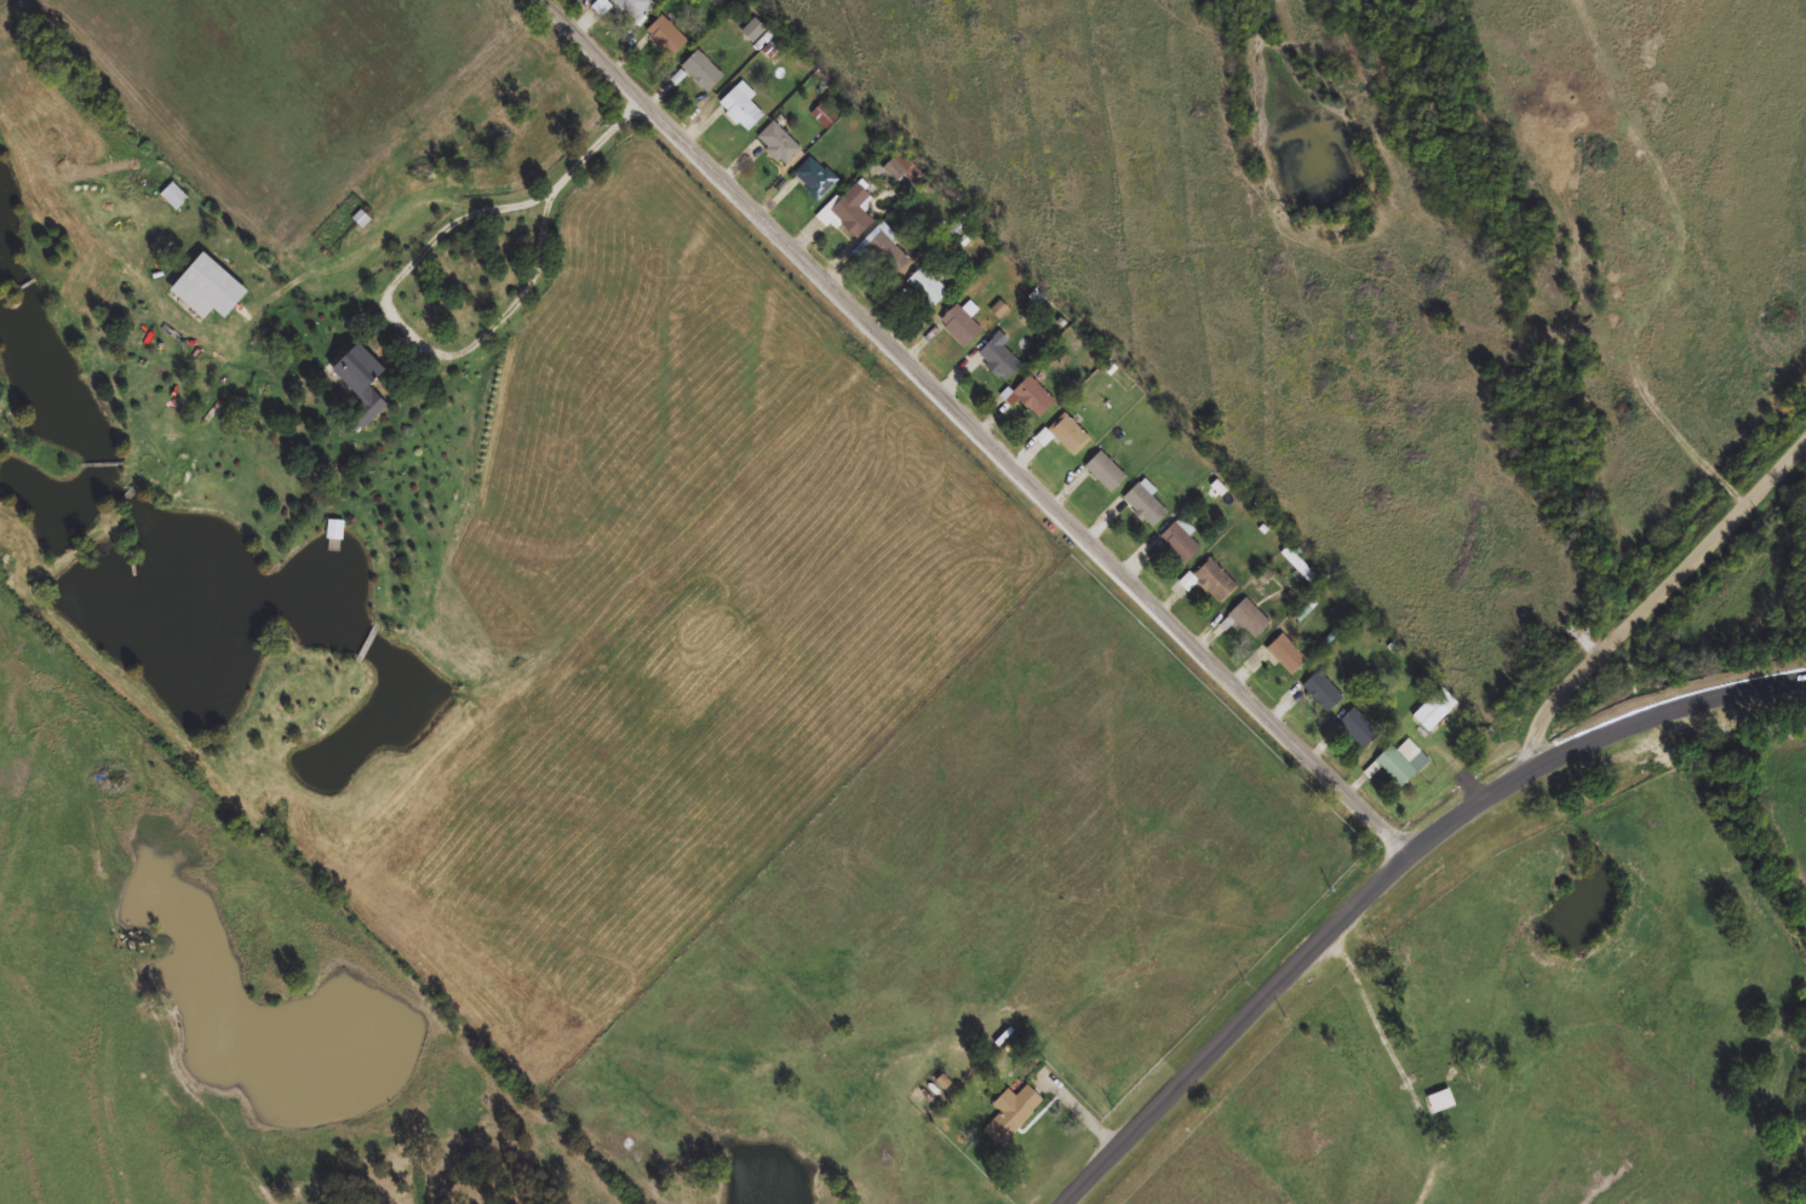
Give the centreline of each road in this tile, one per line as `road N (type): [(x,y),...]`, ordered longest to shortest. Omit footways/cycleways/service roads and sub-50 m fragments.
road 1 (residential): [(1414,854),(548,0)]
road 2 (secondary): [(1805,681),(1640,722),(1535,770),(1469,813),(1364,901),(1070,1203)]
road 3 (residential): [(1535,770),(1541,732),(1566,693),(1805,449)]

